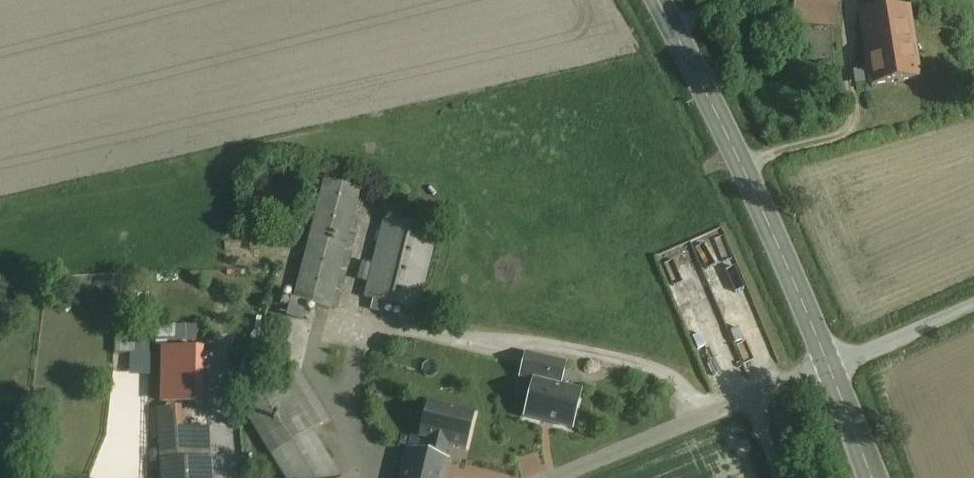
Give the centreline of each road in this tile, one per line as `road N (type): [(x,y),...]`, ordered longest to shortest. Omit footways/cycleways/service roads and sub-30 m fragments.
road 1 (tertiary): [(827,359),(760,200),(659,0)]
road 2 (unclassified): [(827,359),(536,477)]
road 3 (unclassified): [(973,302),(827,359)]
road 4 (tertiary): [(870,477),(827,359)]

